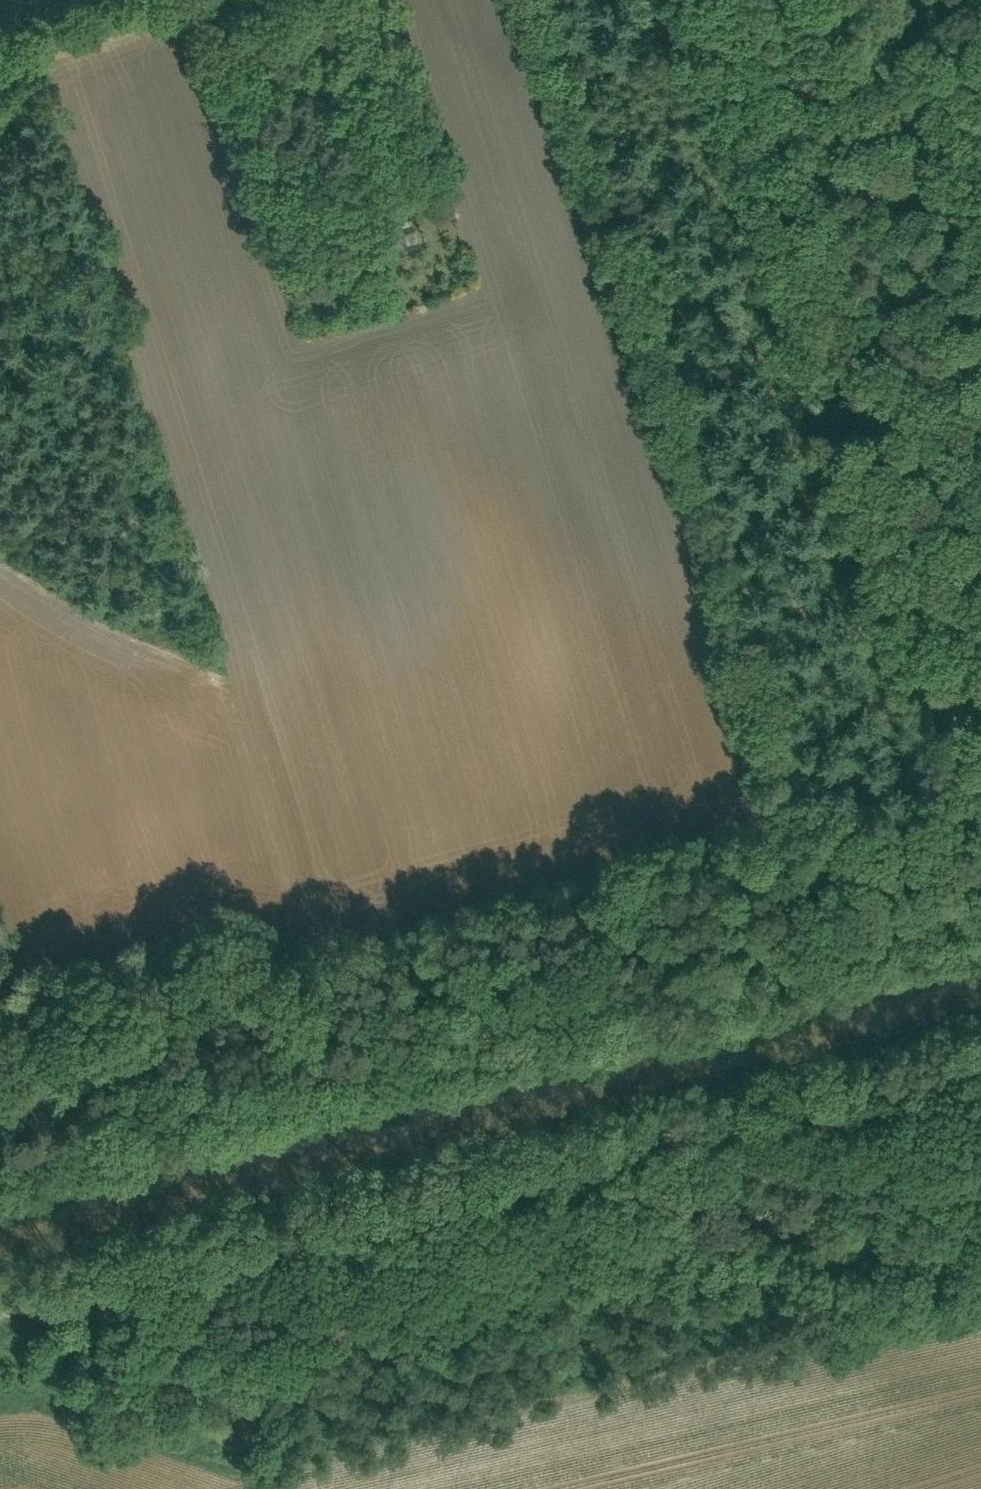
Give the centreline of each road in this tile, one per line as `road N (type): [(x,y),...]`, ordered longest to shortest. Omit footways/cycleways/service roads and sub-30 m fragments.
road 1 (unclassified): [(0,78),(249,0)]

